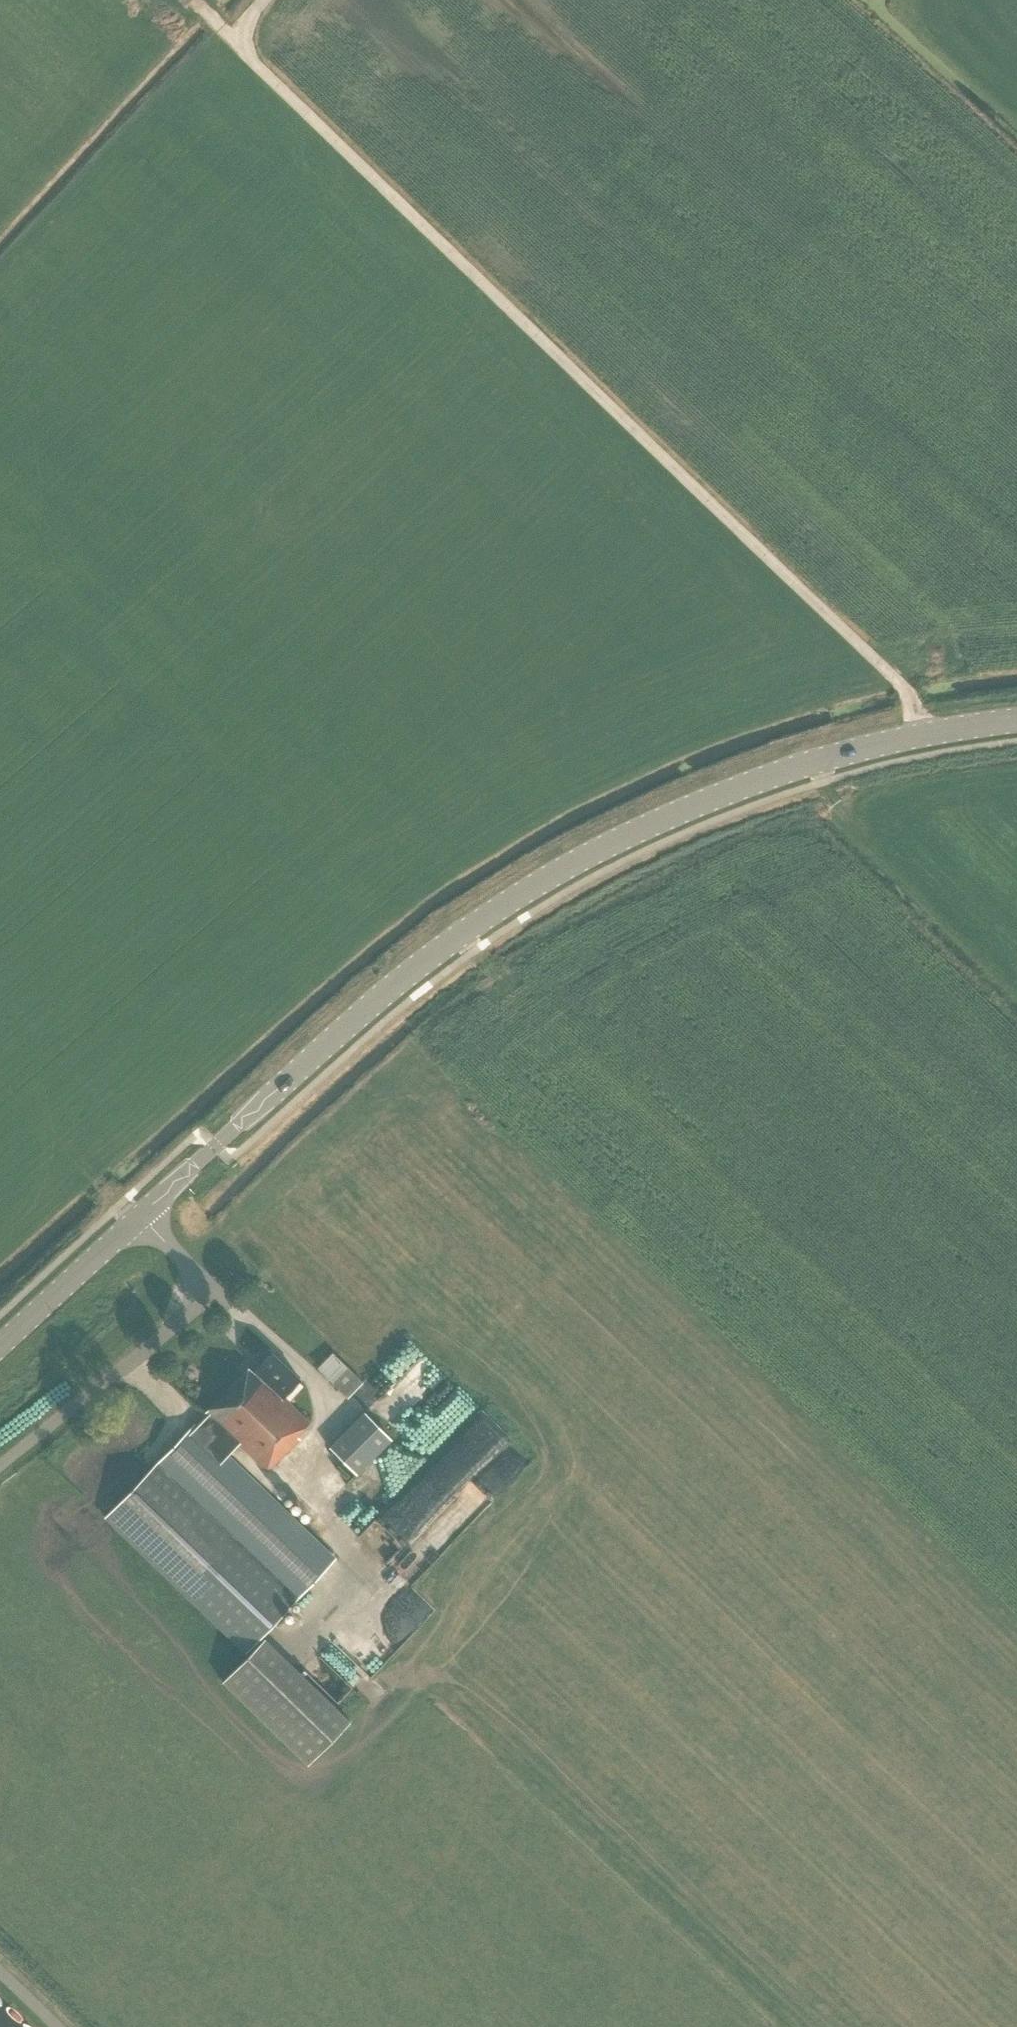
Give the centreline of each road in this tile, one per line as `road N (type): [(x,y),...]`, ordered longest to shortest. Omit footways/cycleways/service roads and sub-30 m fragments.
road 1 (track): [(924,735),(907,692),(195,0)]
road 2 (tertiary): [(142,1210),(394,987),(516,897),(646,825),(786,769),(971,723),(1016,720)]
road 3 (unclassified): [(0,1464),(184,1317),(191,1270),(142,1210)]
road 4 (tertiary): [(0,1343),(142,1210)]

